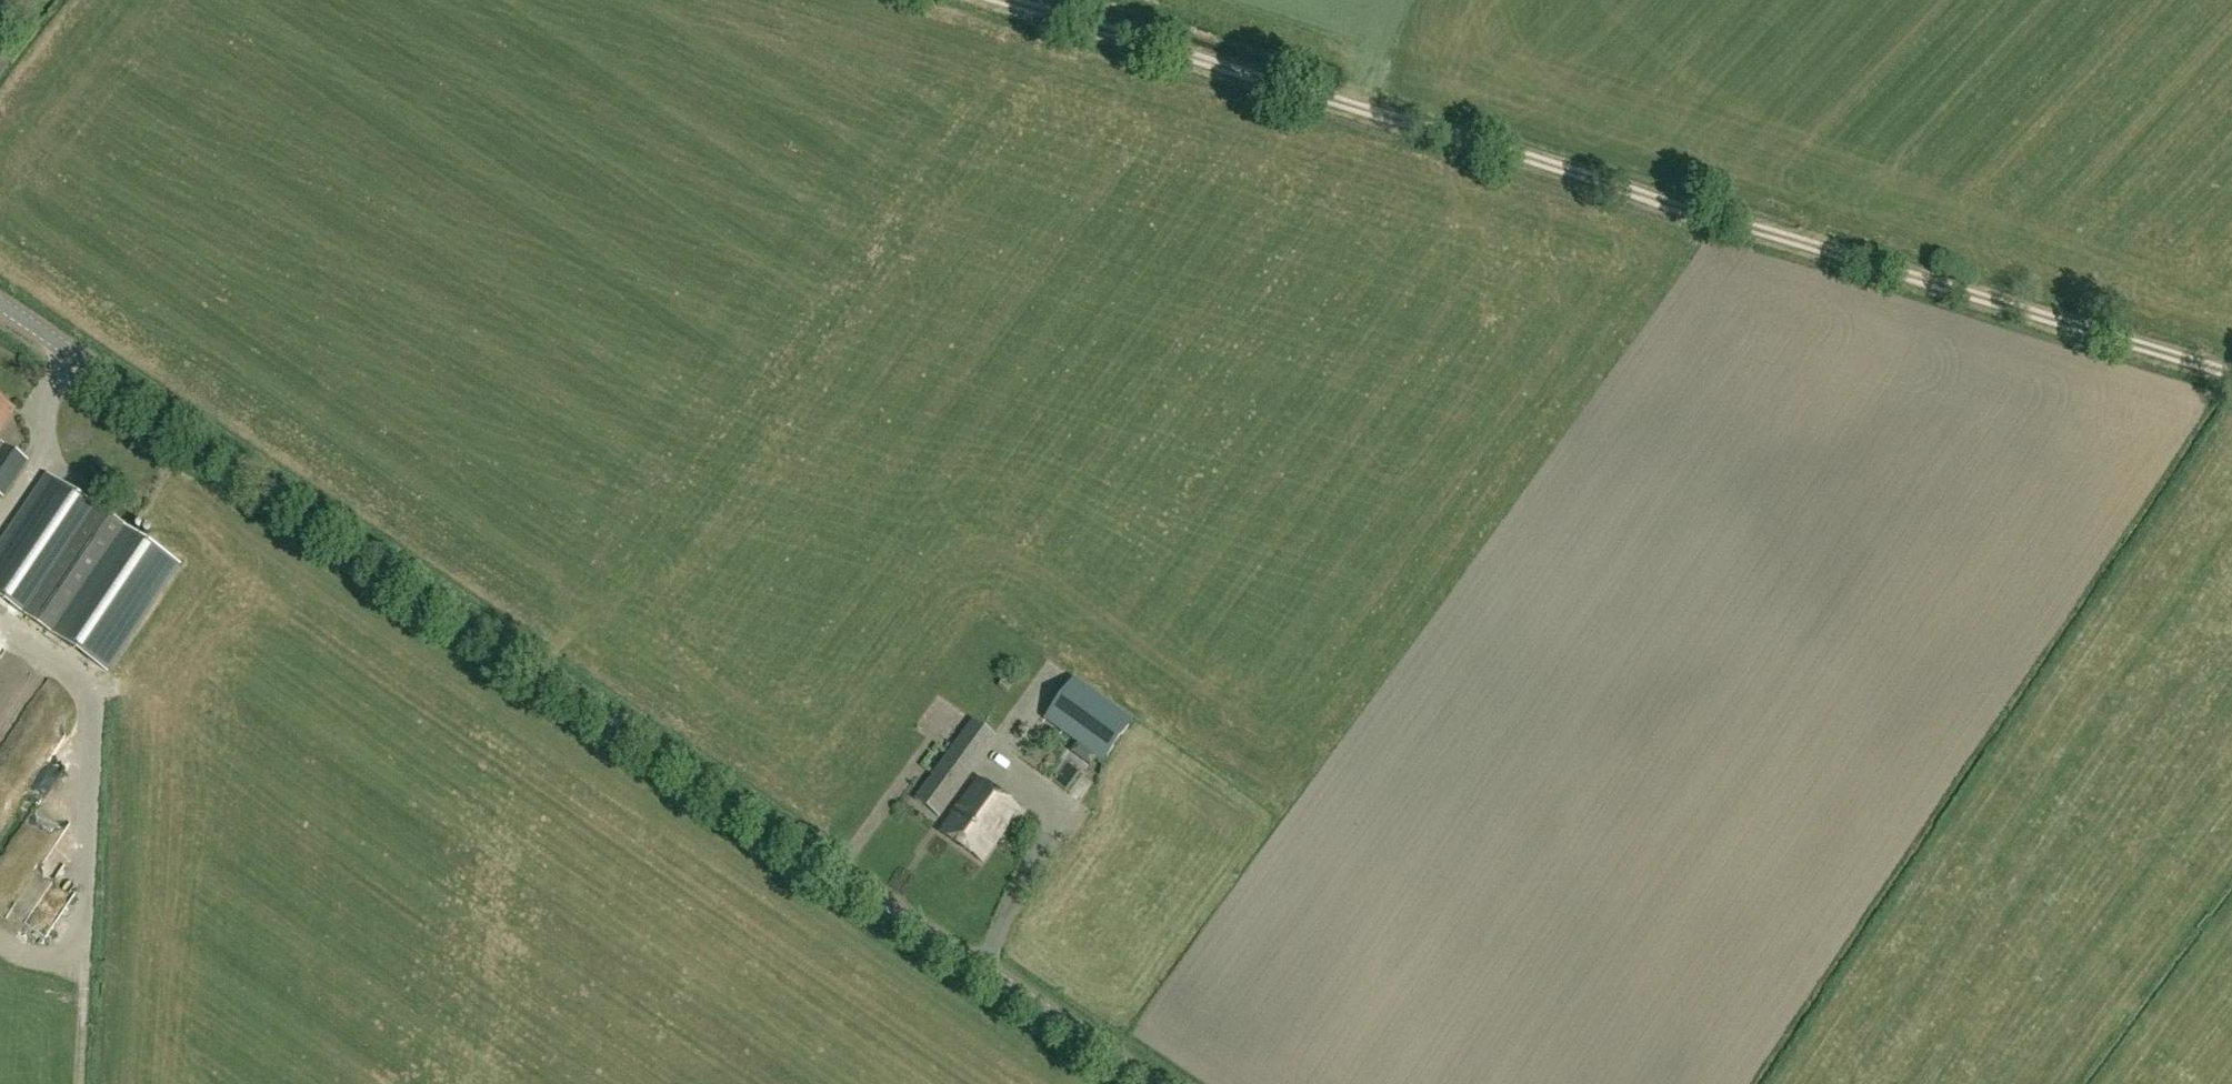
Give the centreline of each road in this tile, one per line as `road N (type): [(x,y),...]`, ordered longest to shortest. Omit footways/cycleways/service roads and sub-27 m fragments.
road 1 (tertiary): [(1162,1083),(0,303)]
road 2 (track): [(2231,370),(991,0)]

